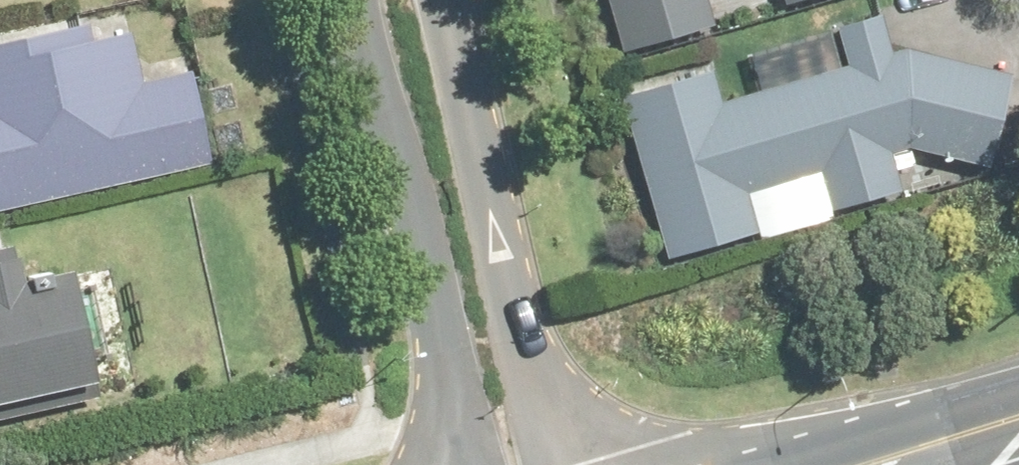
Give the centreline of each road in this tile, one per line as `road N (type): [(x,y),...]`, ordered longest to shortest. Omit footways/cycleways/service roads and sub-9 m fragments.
road 1 (tertiary): [(438,0),(562,464)]
road 2 (tertiary): [(440,347),(350,0)]
road 3 (primary): [(889,464),(1018,425)]
road 4 (tertiary): [(471,464),(440,347)]
road 5 (tertiary): [(417,464),(438,395),(440,347)]

